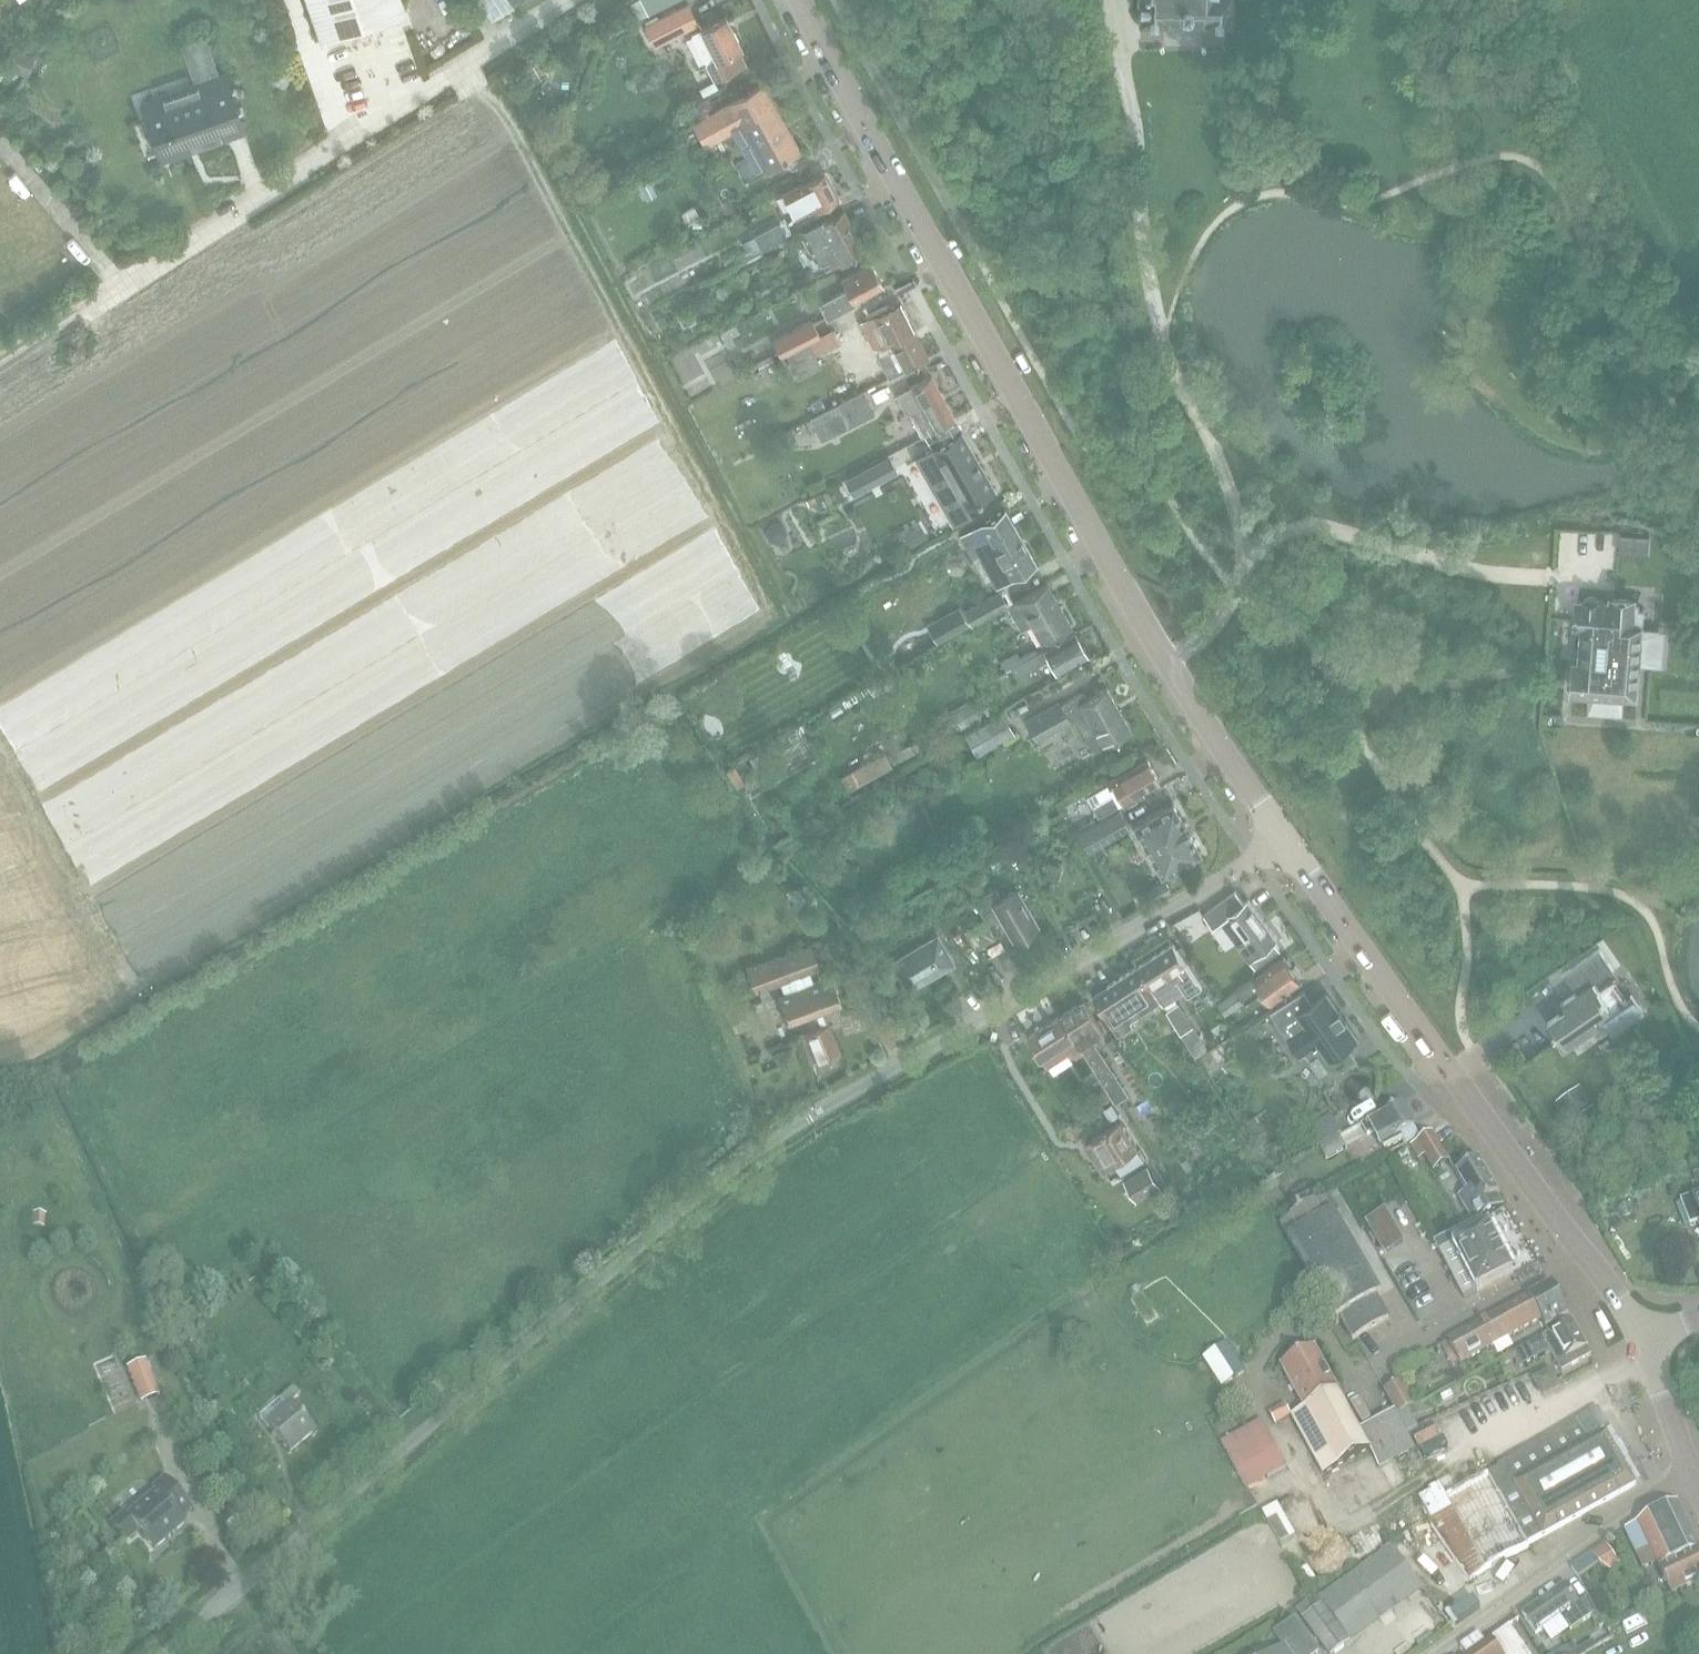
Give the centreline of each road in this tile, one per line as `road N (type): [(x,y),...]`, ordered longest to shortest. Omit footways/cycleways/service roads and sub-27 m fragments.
road 1 (tertiary): [(1284,840),(1155,640),(807,0)]
road 2 (unclassified): [(164,1653),(805,1114)]
road 3 (residential): [(0,359),(558,0)]
road 4 (tertiary): [(1646,1340),(1284,840)]
road 5 (residential): [(805,1114),(1252,860)]
road 6 (residential): [(1434,1653),(1651,1499),(1694,1479)]
road 7 (tertiary): [(1694,1479),(1646,1340)]

